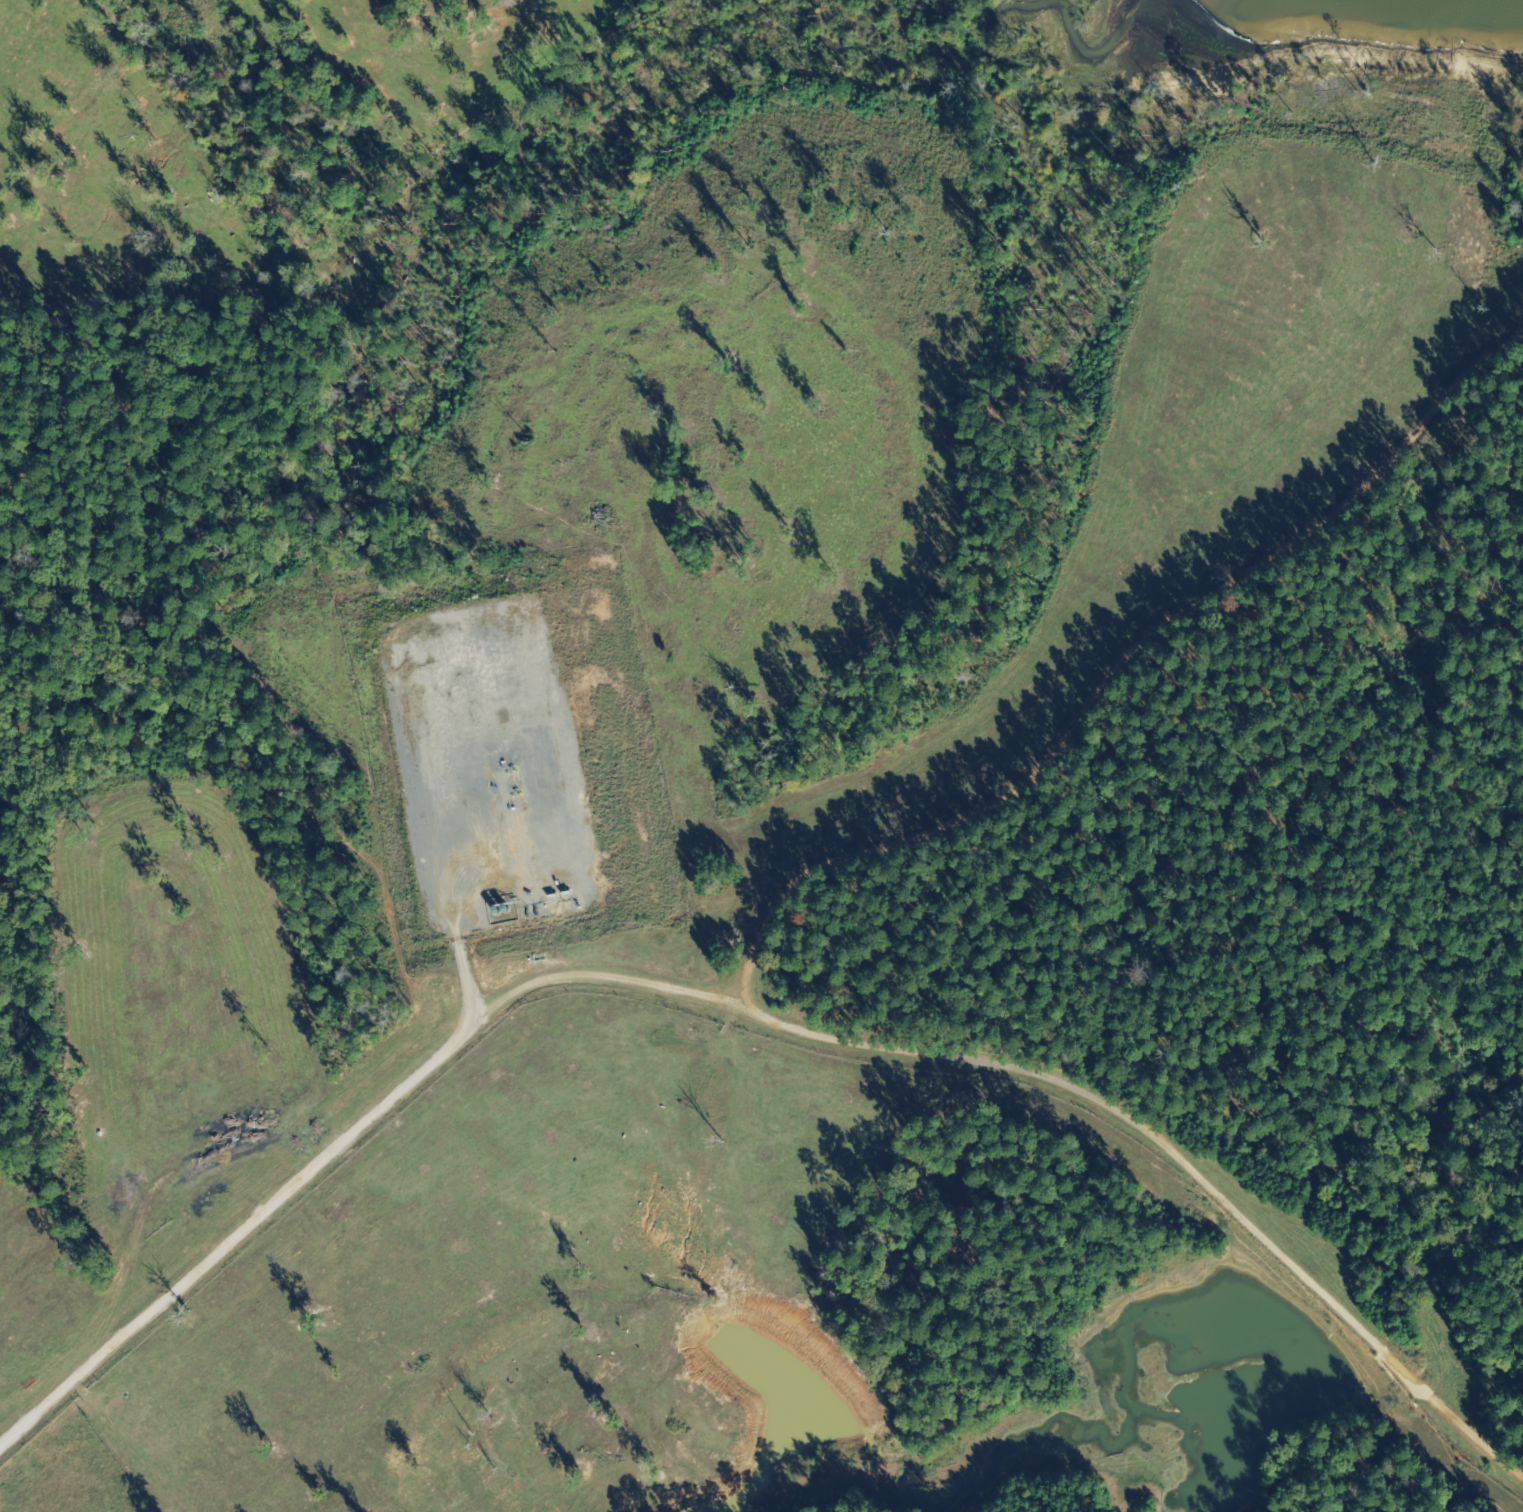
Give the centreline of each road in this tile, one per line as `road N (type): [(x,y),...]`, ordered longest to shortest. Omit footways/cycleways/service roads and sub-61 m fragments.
road 1 (residential): [(0,1426),(257,1105),(446,975),(595,940),(784,940),(1018,1007),(1152,1080),(1296,1187),(1361,1261),(1420,1365),(1522,1459)]
road 2 (residential): [(784,940),(839,820),(1043,725),(1208,560),(1477,340),(1522,313)]

